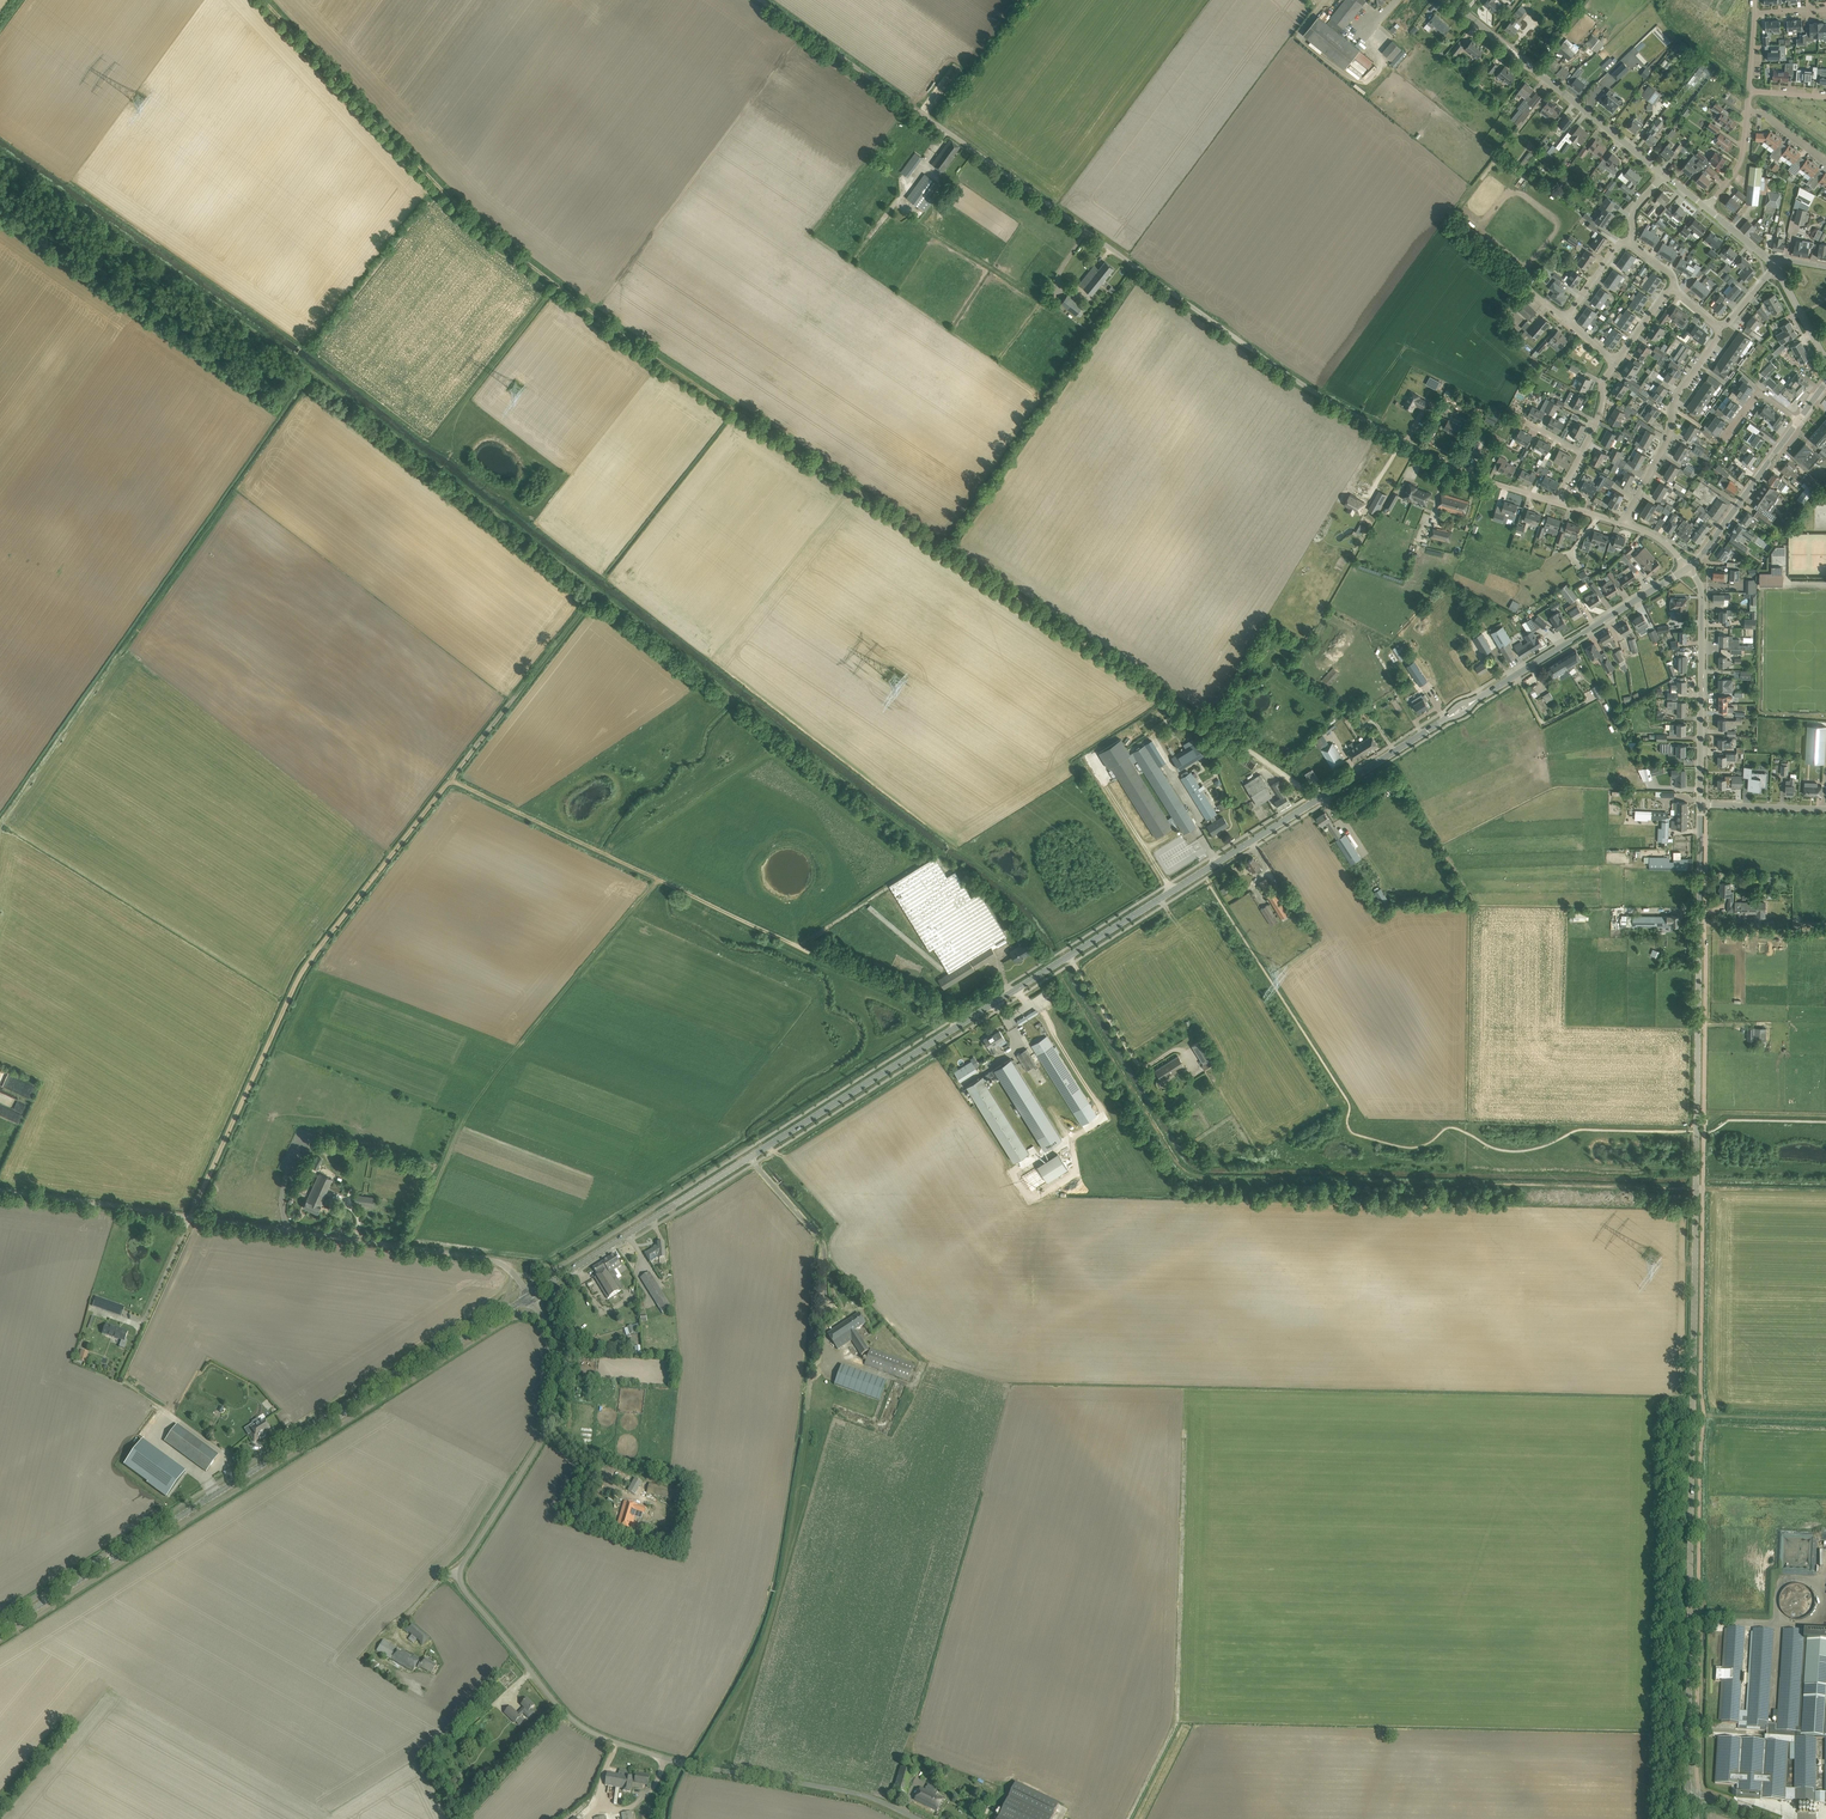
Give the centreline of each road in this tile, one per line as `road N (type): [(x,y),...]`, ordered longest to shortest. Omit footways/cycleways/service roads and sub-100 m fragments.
road 1 (tertiary): [(528,1297),(1690,570)]
road 2 (unclassified): [(1688,1794),(1698,804)]
road 3 (unclassified): [(1558,503),(1490,483),(1313,392),(768,0)]
road 4 (track): [(1318,800),(553,285)]
road 5 (unclassified): [(912,1818),(864,1796),(738,1774),(585,1730),(560,1710),(467,1594),(459,1573),(544,1434),(560,1374),(557,1348),(528,1297)]
road 6 (track): [(1696,1189),(1195,1176),(1055,965)]
road 7 (tertiary): [(0,1630),(528,1297)]
road 8 (track): [(451,781),(955,1020)]
road 9 (unclassified): [(528,1297),(492,1260),(0,1191)]
road 10 (track): [(451,781),(299,980),(191,1217)]
road 11 (track): [(553,285),(480,230),(261,0)]
road 12 (track): [(1130,1818),(1178,1725),(1186,1444)]
road 13 (track): [(722,405),(751,390),(946,131)]
road 14 (tertiary): [(1666,176),(1448,0)]
road 15 (unclassified): [(1698,804),(1702,595),(1690,570)]
road 16 (track): [(592,599),(451,781)]
road 17 (residential): [(1624,524),(1669,434),(1680,392),(1723,333)]
road 18 (track): [(553,285),(430,442)]
road 19 (tertiary): [(1690,570),(1799,420)]
road 20 (residential): [(1825,807),(1698,804)]
road 21 (track): [(1825,1419),(1705,1416)]

